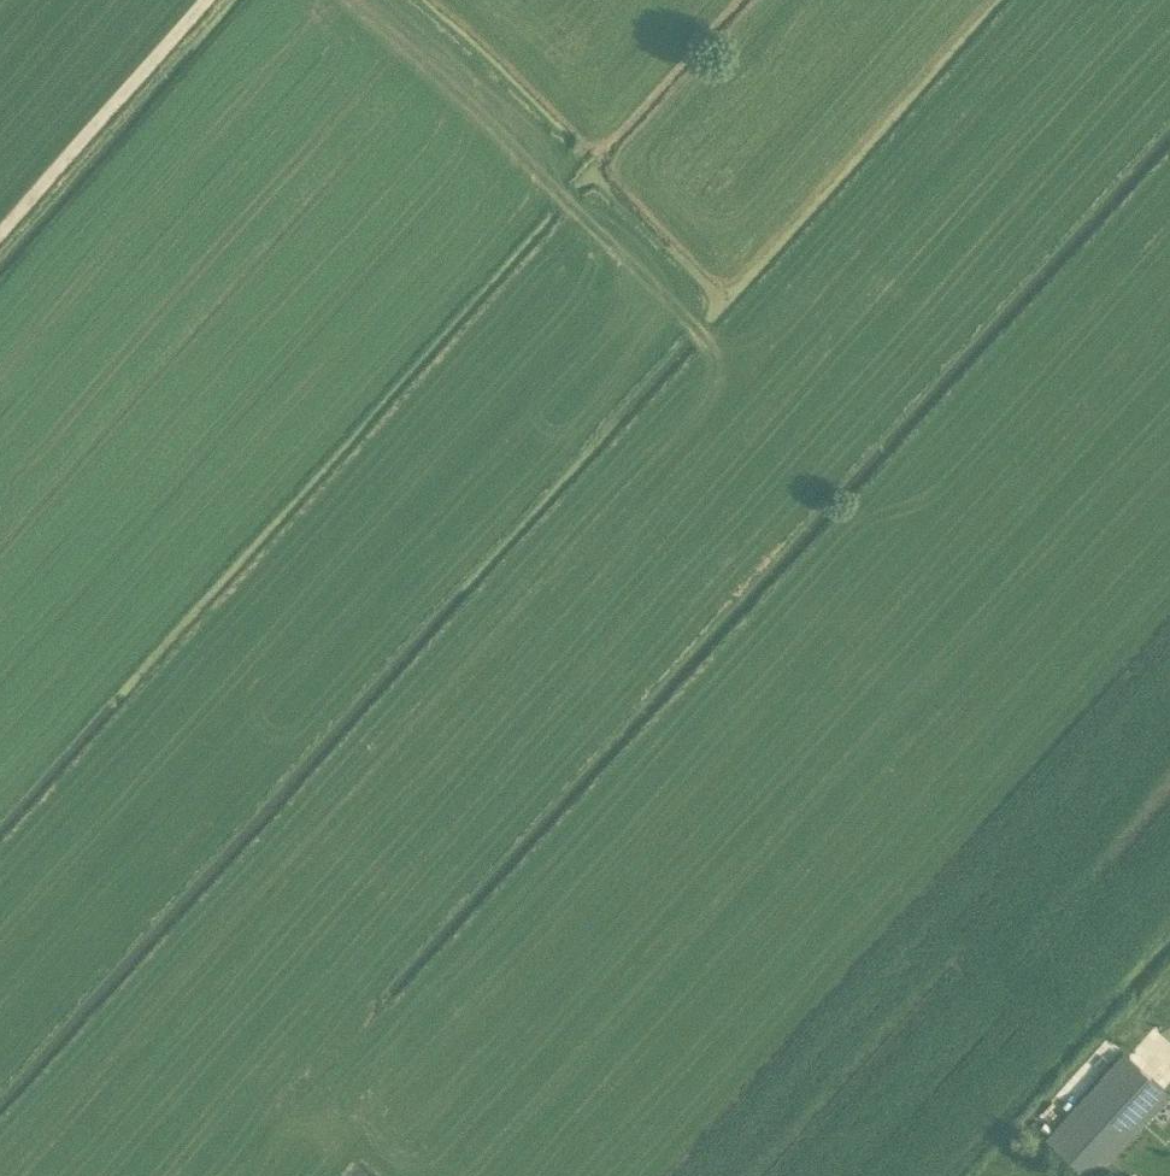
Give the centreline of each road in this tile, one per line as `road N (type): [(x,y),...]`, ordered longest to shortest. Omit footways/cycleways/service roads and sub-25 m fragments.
road 1 (track): [(0,232),(207,0)]
road 2 (track): [(379,0),(598,210)]

